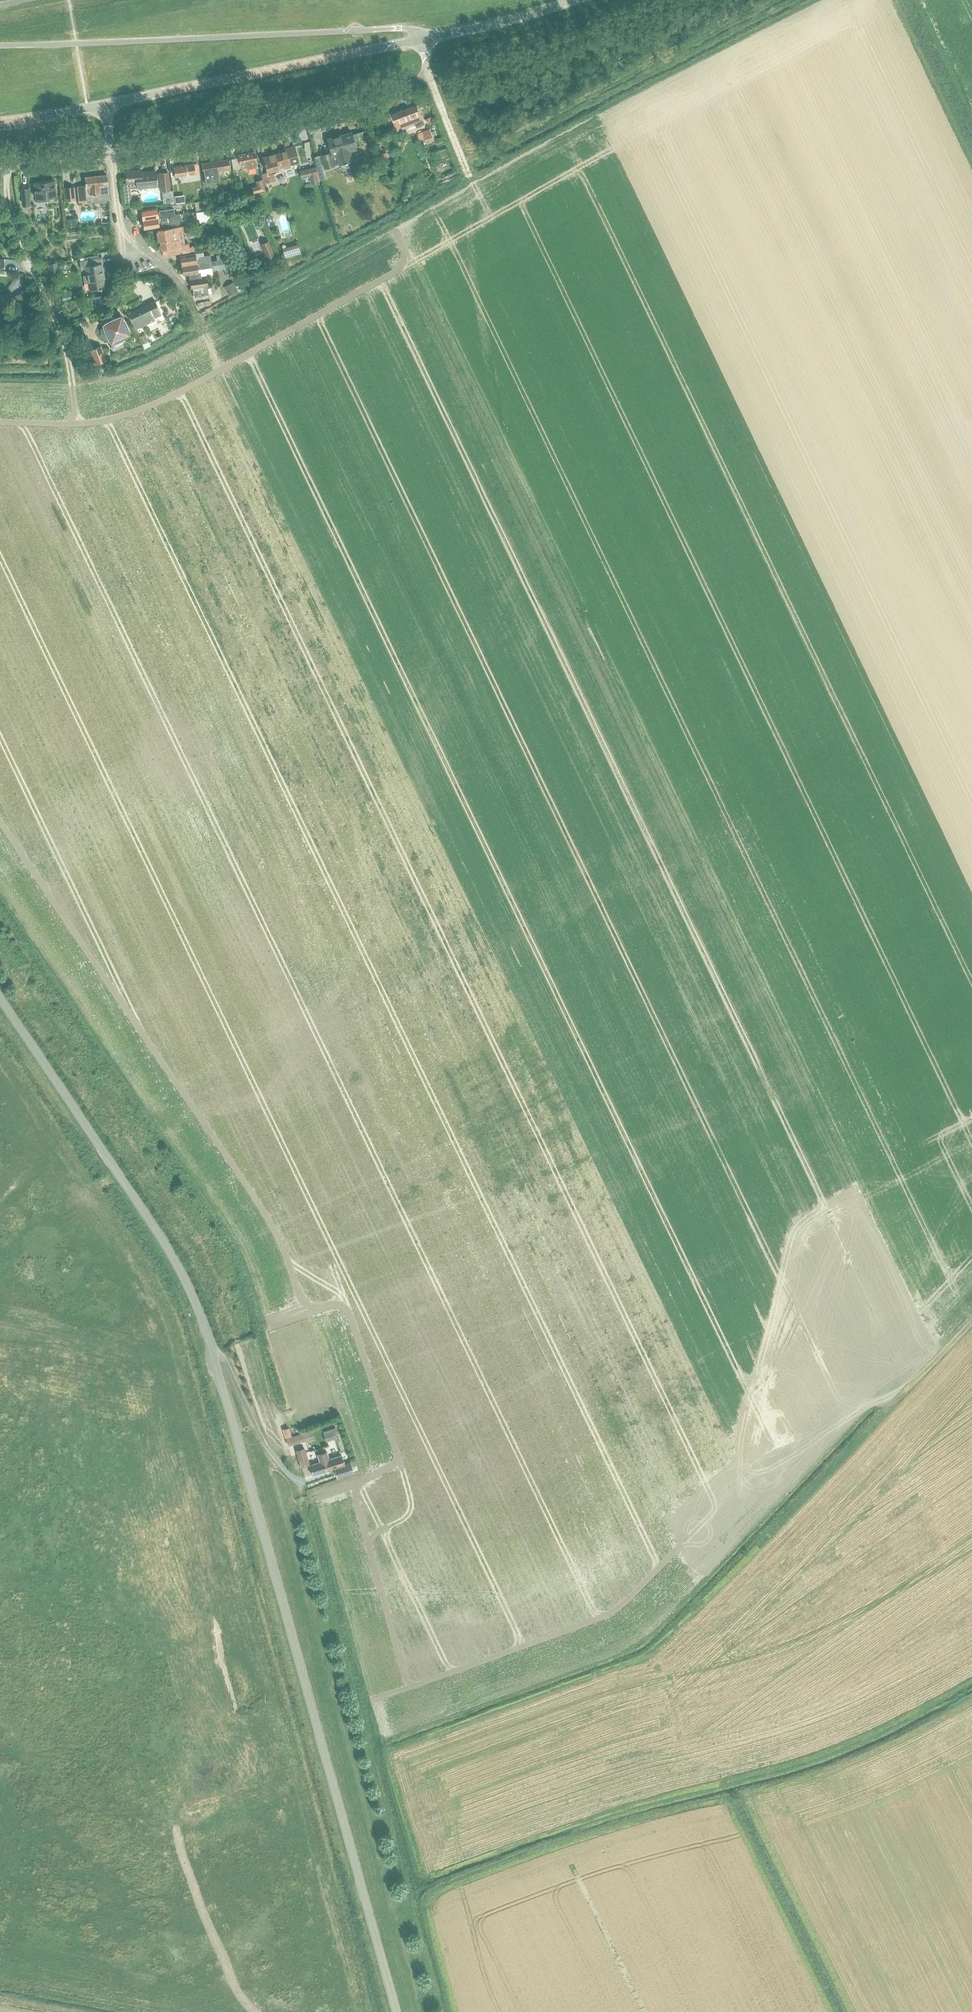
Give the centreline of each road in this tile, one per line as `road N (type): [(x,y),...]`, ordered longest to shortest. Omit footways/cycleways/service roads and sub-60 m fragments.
road 1 (tertiary): [(0,1001),(172,1256),(207,1333),(395,2011)]
road 2 (residential): [(112,156),(242,138),(398,89),(428,76),(421,39)]
road 3 (tertiary): [(104,105),(421,39)]
road 4 (track): [(71,378),(59,326),(14,224),(8,167)]
road 5 (residential): [(203,329),(174,274),(132,248),(122,232),(112,156)]
road 6 (tertiary): [(421,39),(573,0)]

